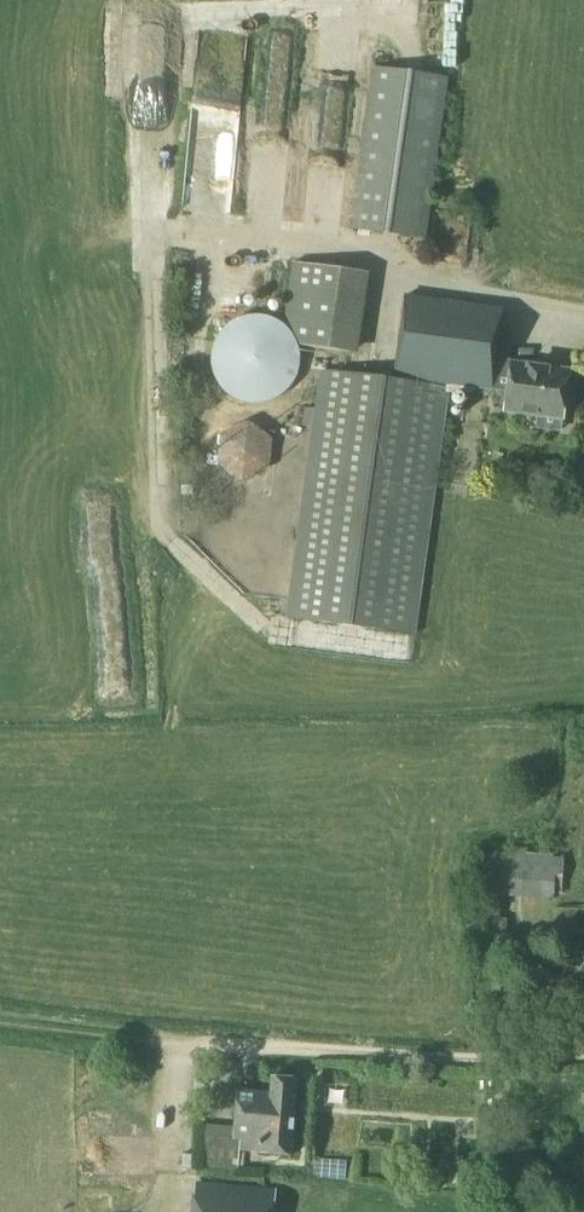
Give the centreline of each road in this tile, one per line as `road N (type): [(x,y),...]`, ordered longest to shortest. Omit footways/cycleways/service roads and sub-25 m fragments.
road 1 (track): [(583,1054),(332,1052),(0,1024)]

